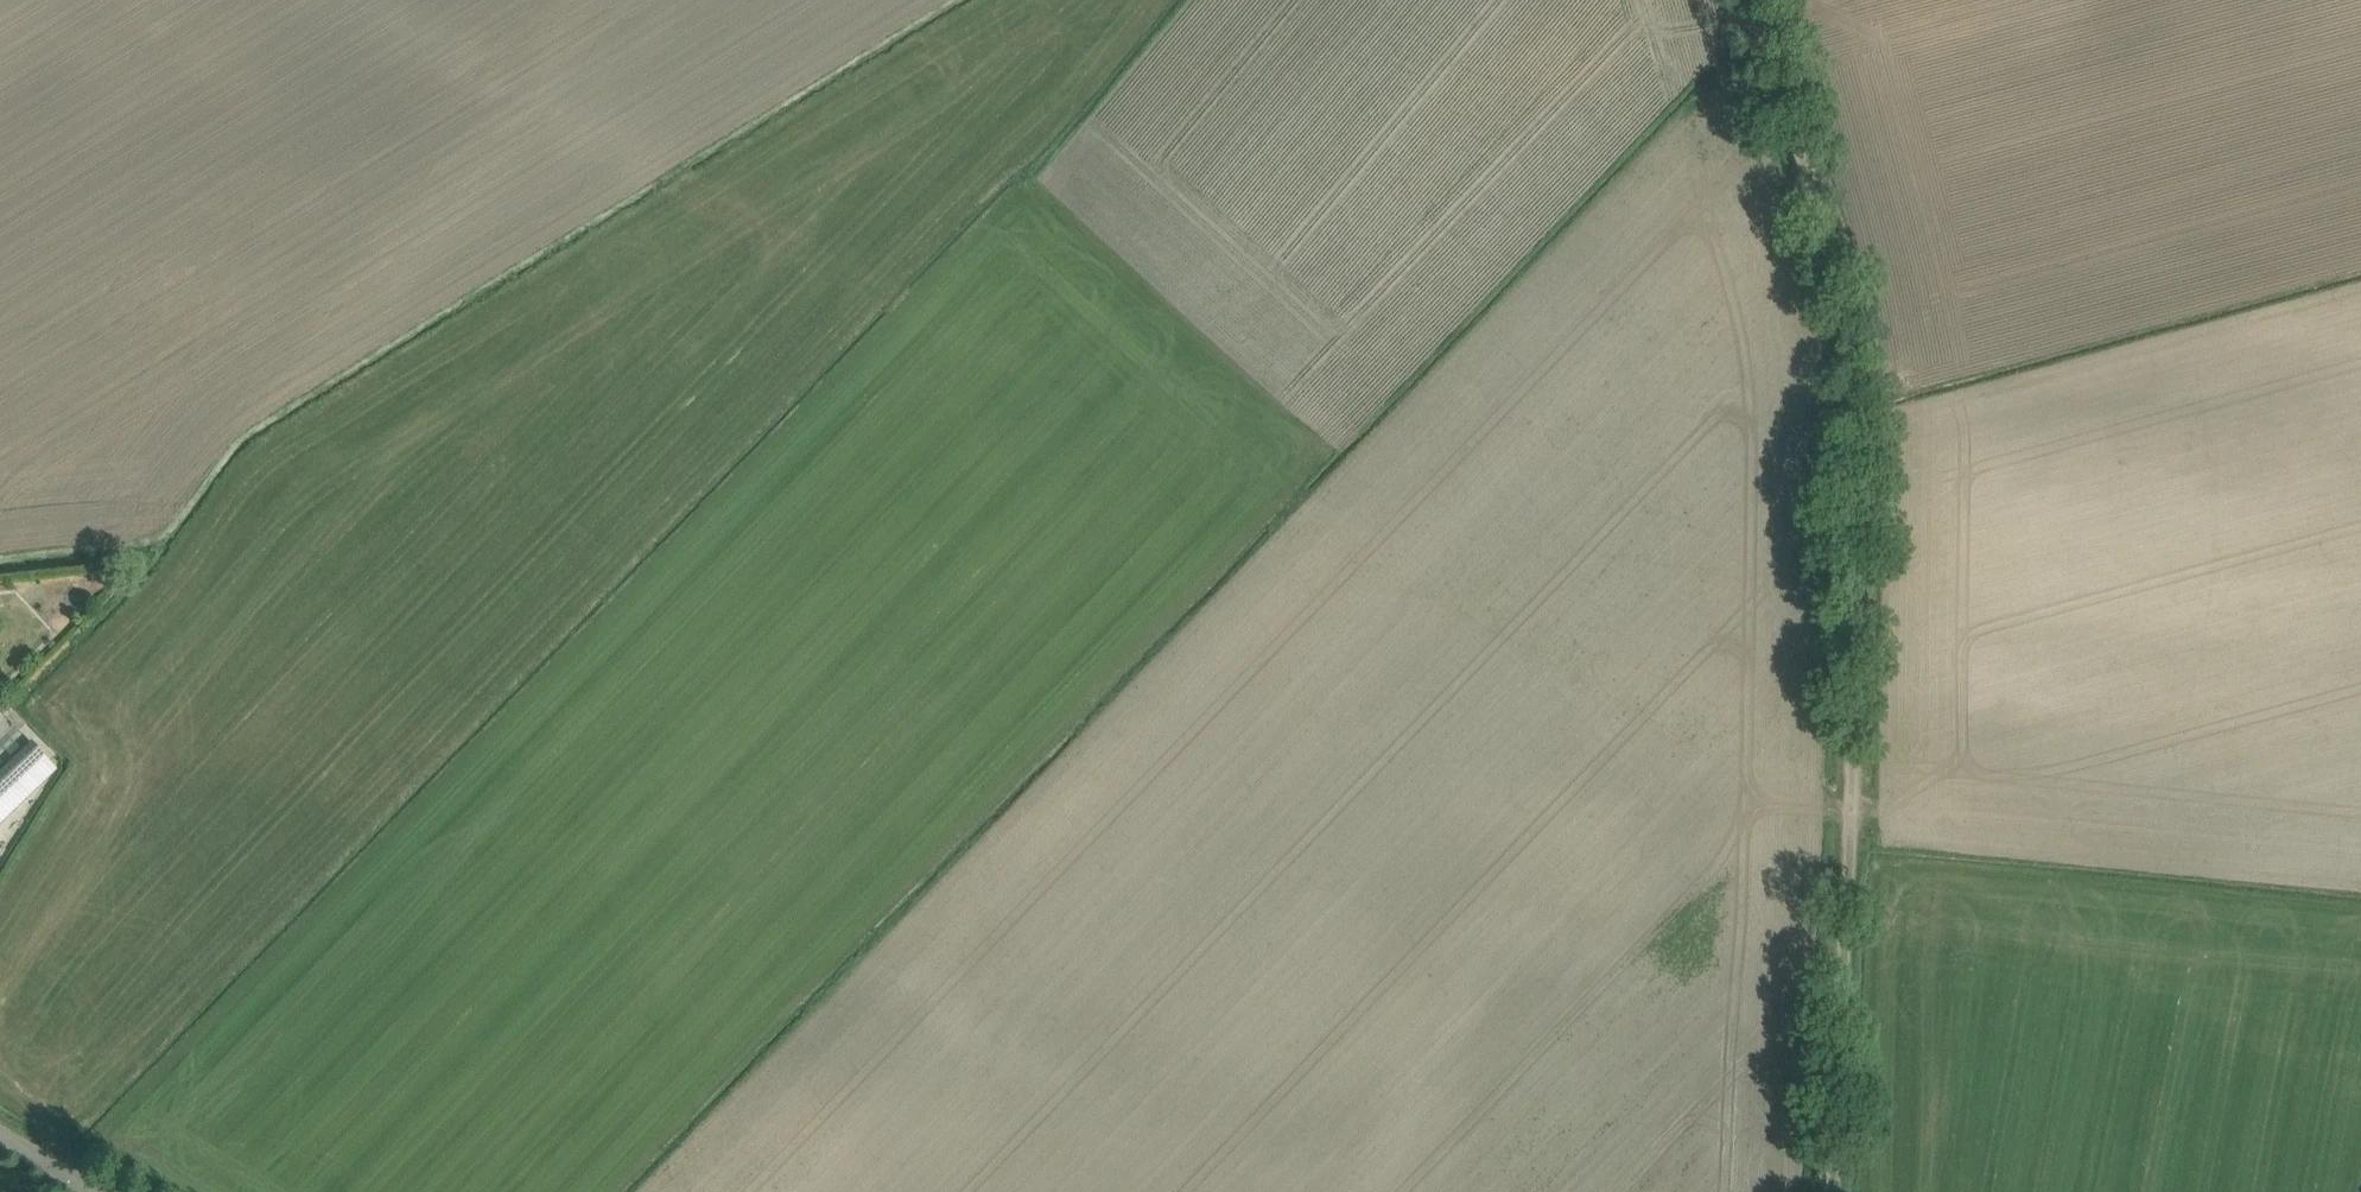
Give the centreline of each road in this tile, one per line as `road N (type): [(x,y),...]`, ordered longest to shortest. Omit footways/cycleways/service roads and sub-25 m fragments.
road 1 (track): [(1828,1191),(1856,690),(1857,364),(1840,277),(1758,0)]

